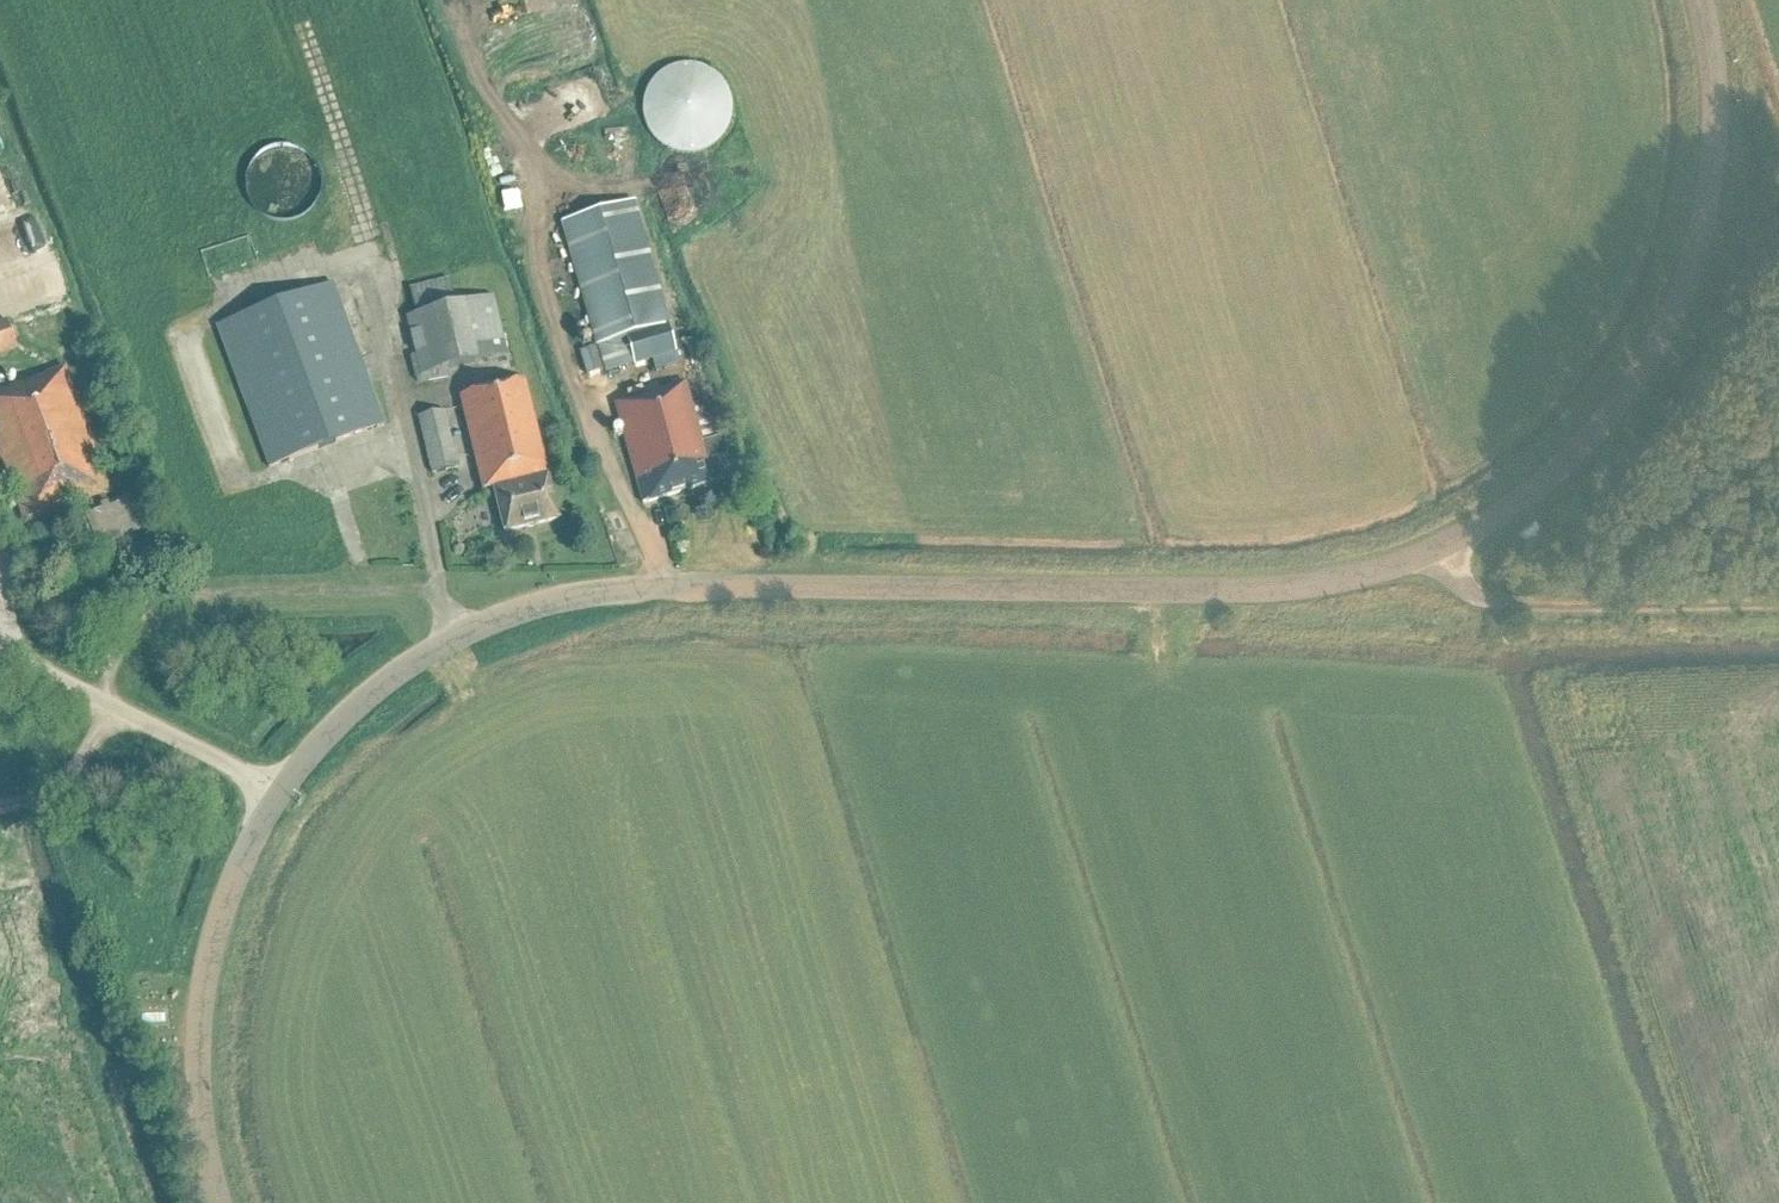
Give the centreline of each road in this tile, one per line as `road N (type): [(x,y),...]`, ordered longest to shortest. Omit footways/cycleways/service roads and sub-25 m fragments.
road 1 (tertiary): [(279,799),(372,693),(463,633),(546,608),(696,590),(1230,596),(1354,582),(1438,555),(1532,505),(1607,435),(1680,329),(1714,201),(1713,68),(1695,0)]
road 2 (tertiary): [(218,1202),(198,1064),(218,934),(279,799)]
road 3 (unclassified): [(279,799),(0,664)]

